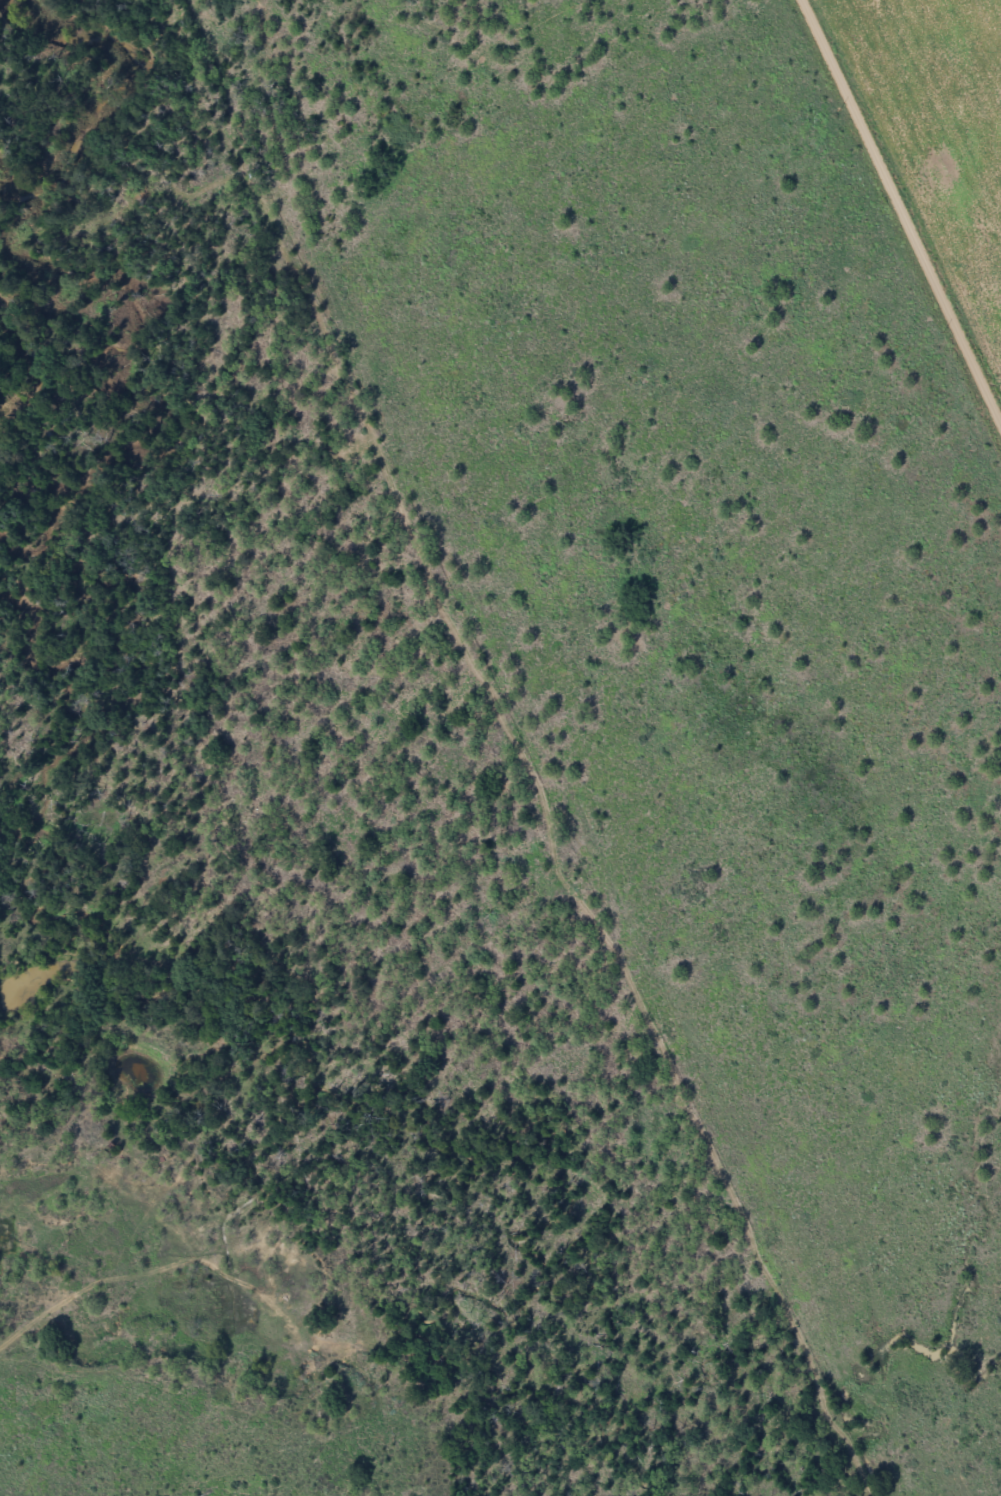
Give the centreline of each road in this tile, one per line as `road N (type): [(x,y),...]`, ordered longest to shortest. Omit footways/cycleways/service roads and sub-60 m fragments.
road 1 (residential): [(1000,417),(806,0)]

